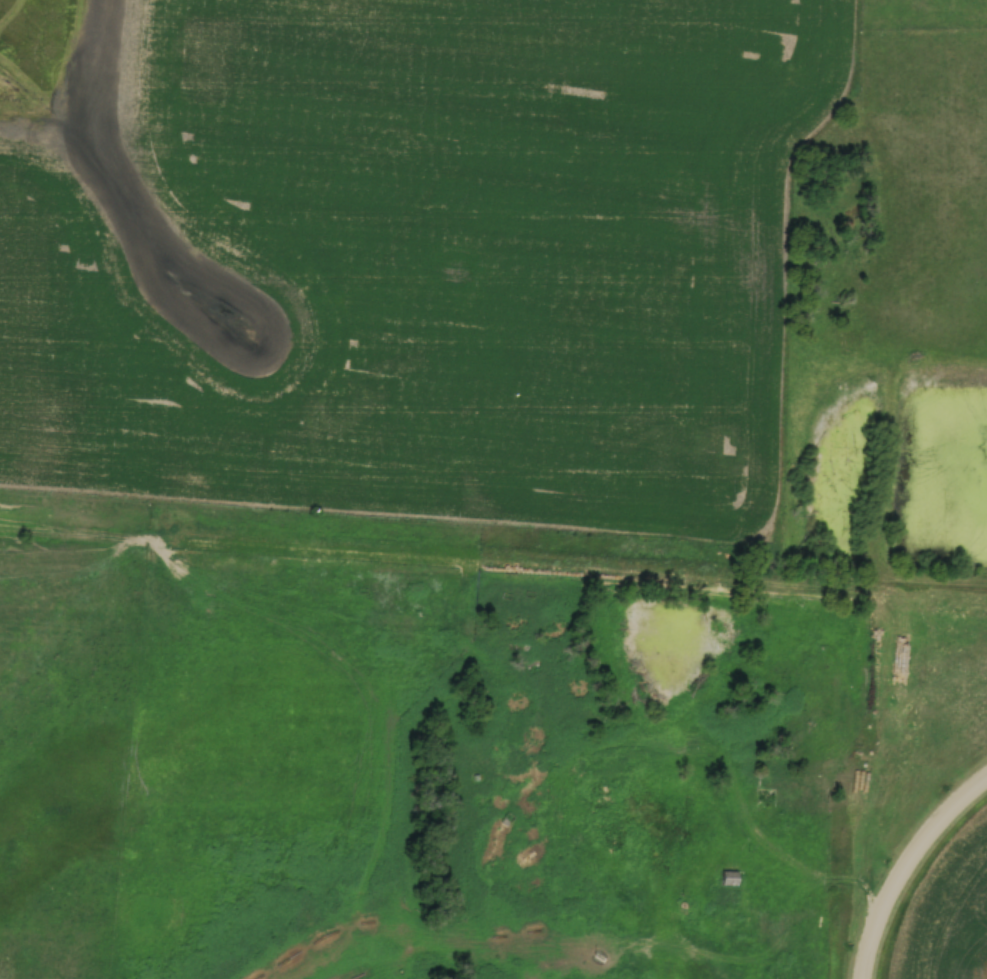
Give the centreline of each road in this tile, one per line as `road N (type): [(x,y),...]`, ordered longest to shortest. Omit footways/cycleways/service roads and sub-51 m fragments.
road 1 (tertiary): [(871,978),(893,893),(986,780)]

